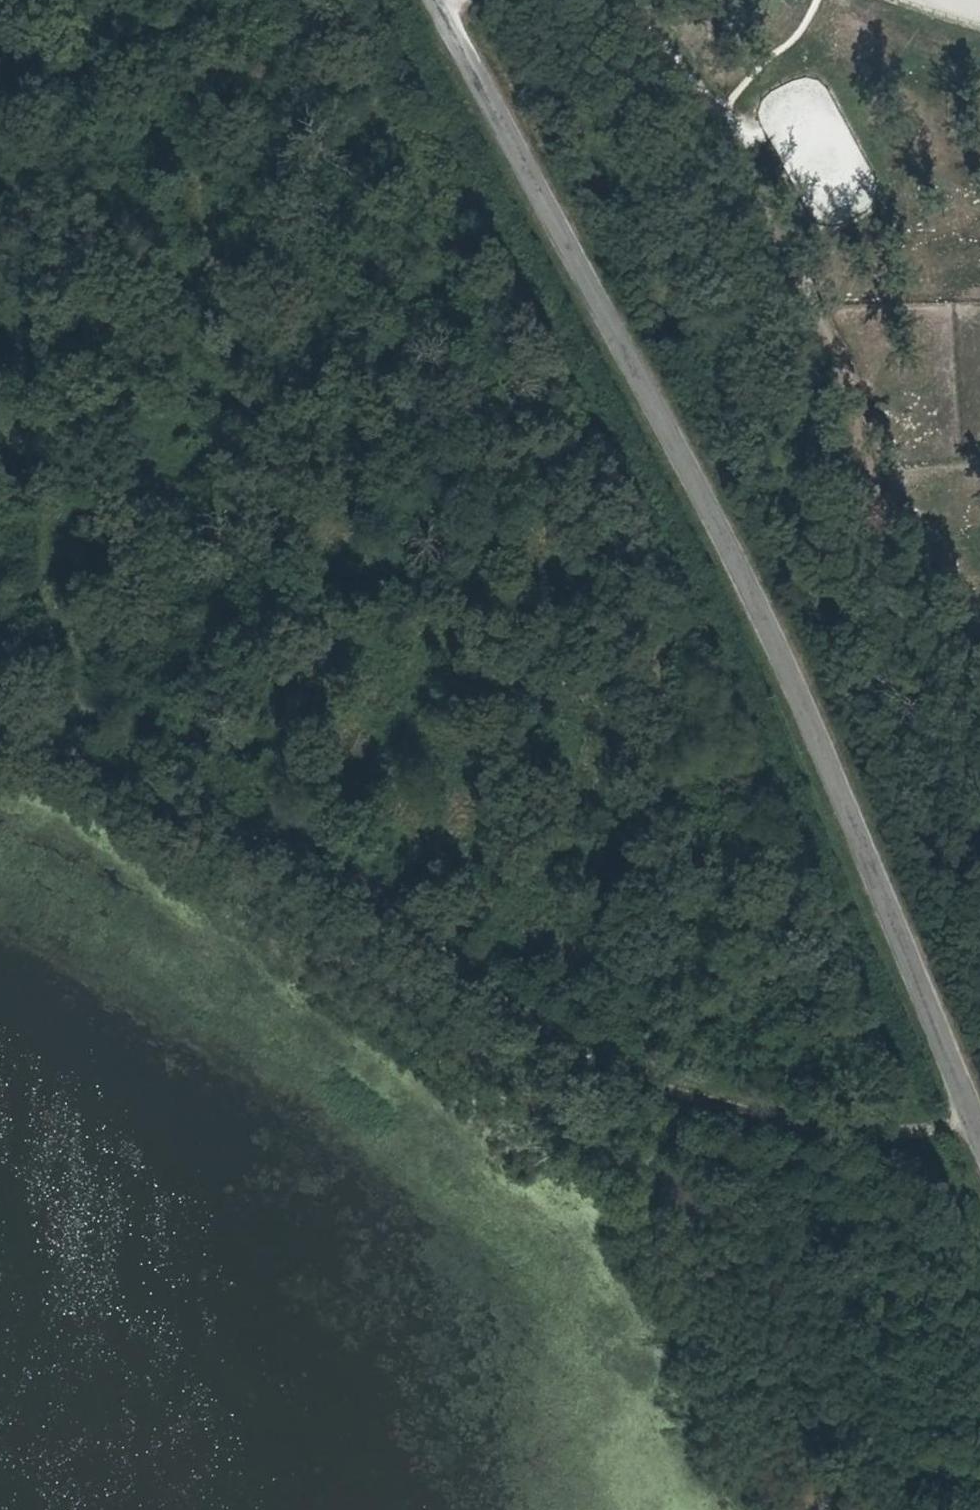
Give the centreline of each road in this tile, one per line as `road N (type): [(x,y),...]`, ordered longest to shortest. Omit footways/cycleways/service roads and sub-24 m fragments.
road 1 (unclassified): [(979,1195),(599,312),(437,0)]
road 2 (track): [(950,1125),(848,1127),(658,1082),(305,859),(0,731)]

